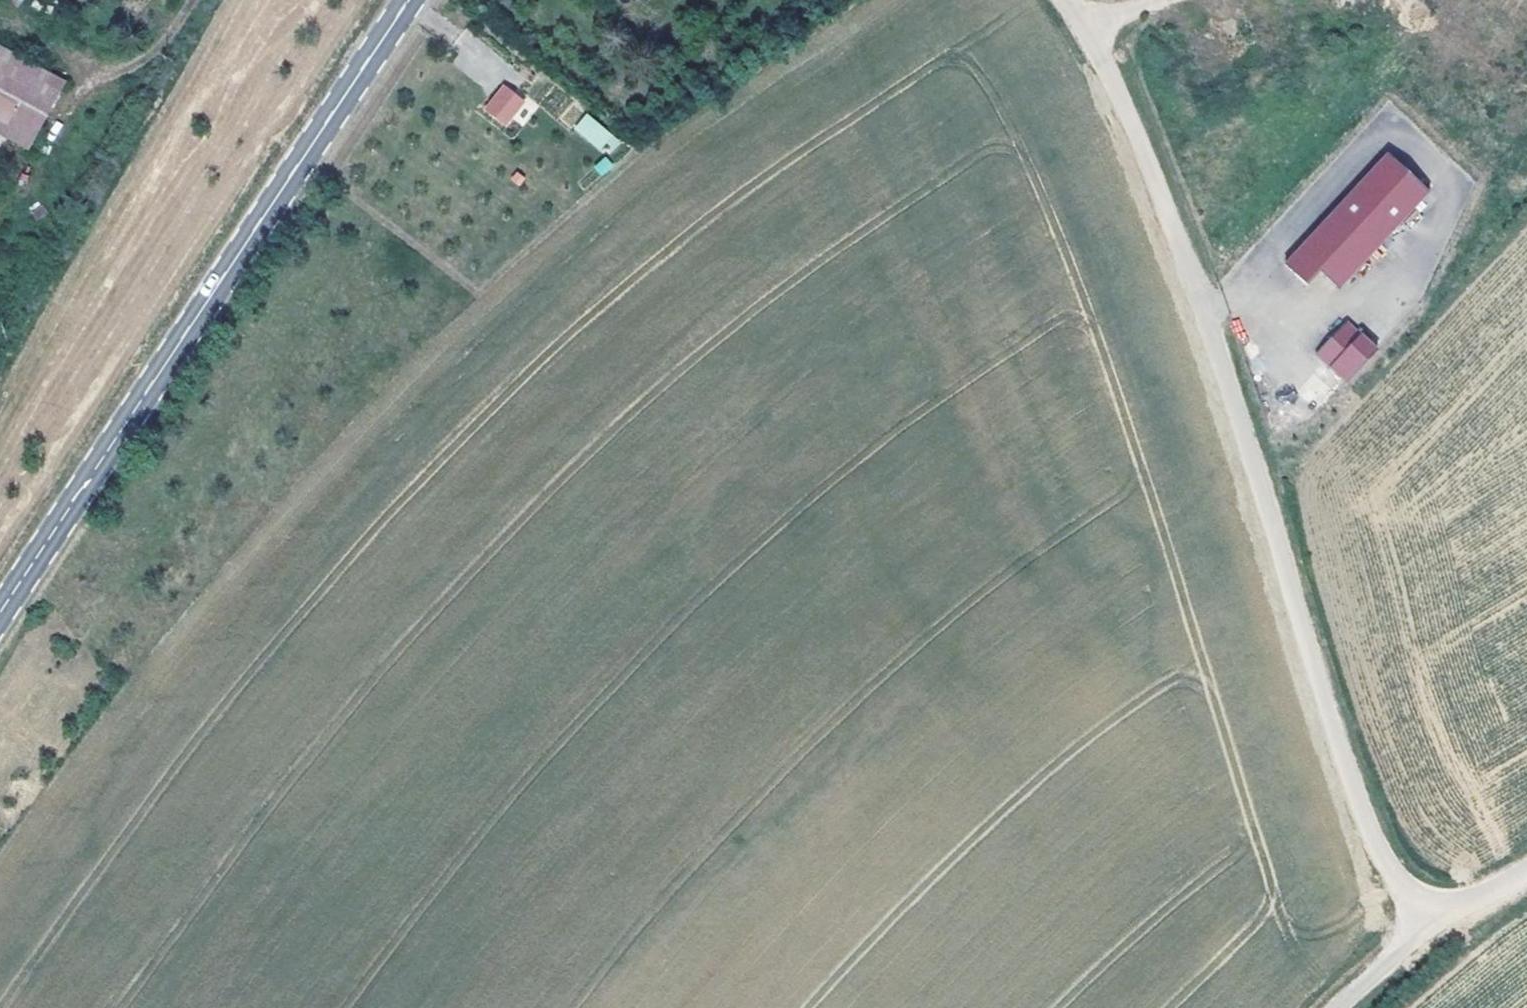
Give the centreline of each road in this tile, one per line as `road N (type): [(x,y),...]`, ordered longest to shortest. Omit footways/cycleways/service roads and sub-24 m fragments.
road 1 (unclassified): [(1061,0),(1114,84),(1213,327),(1376,852),(1437,929)]
road 2 (secondary): [(412,0),(0,621)]
road 3 (track): [(1526,872),(1392,958),(1340,1007)]
road 4 (track): [(193,0),(167,42),(139,65),(100,79)]

